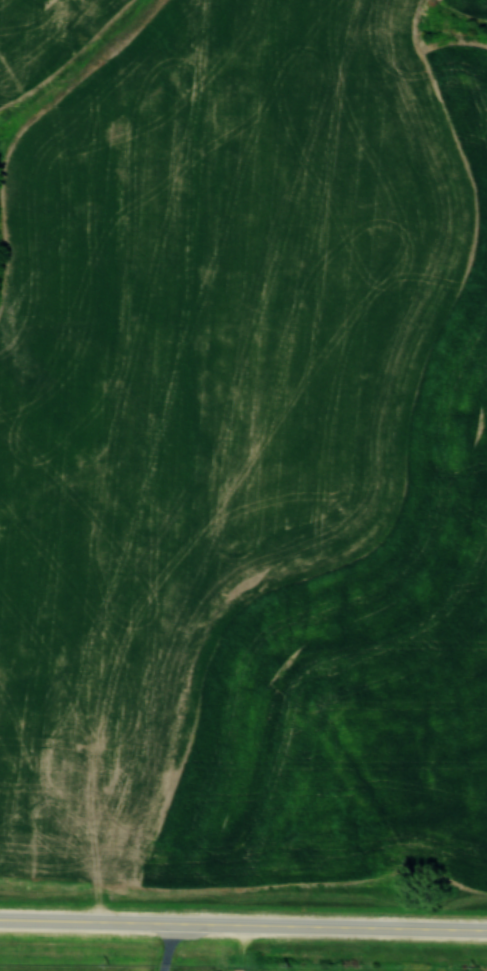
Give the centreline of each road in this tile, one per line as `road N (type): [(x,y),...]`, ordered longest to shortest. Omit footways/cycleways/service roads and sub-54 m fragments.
road 1 (tertiary): [(486,929),(0,918)]

